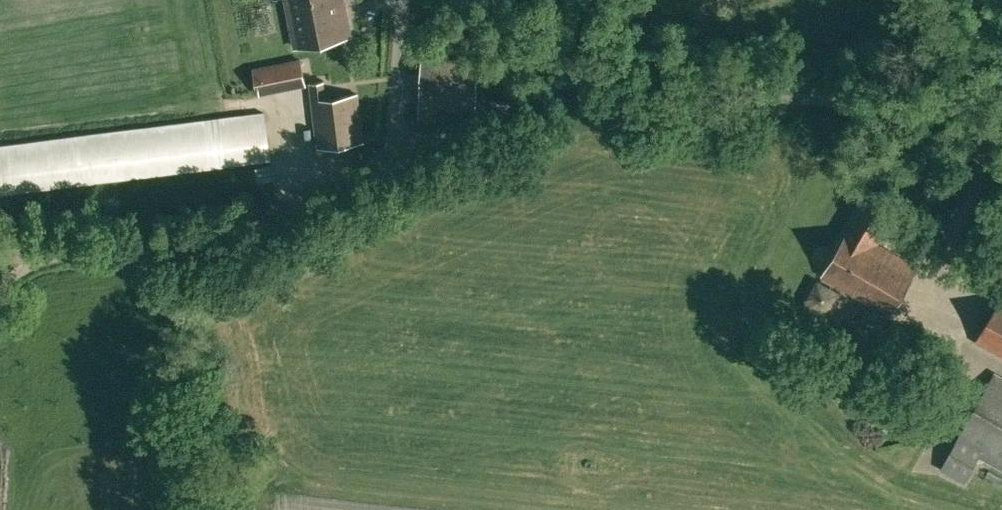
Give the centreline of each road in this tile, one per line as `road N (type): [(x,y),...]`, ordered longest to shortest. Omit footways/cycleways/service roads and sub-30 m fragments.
road 1 (unclassified): [(395,179),(549,97),(604,84),(1001,125)]
road 2 (unclassified): [(0,258),(173,253),(249,241),(395,179)]
road 3 (unclassified): [(395,179),(405,0)]

